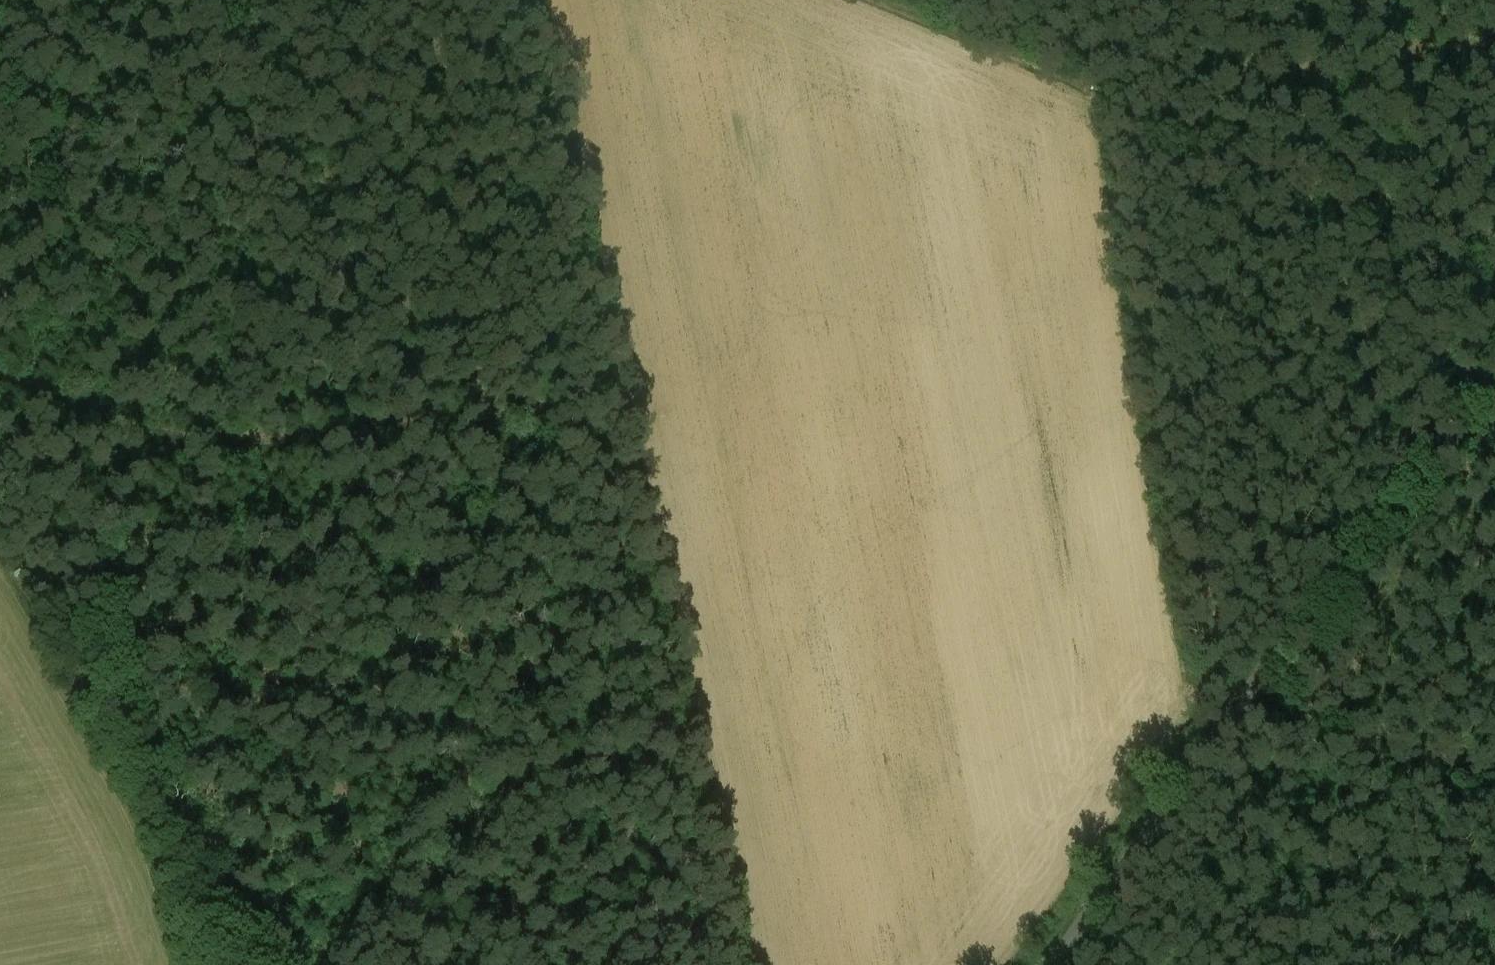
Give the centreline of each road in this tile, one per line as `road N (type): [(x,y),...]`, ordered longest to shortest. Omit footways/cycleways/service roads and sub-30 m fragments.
road 1 (residential): [(1494,356),(1224,737)]
road 2 (unclassified): [(1224,737),(1055,964)]

